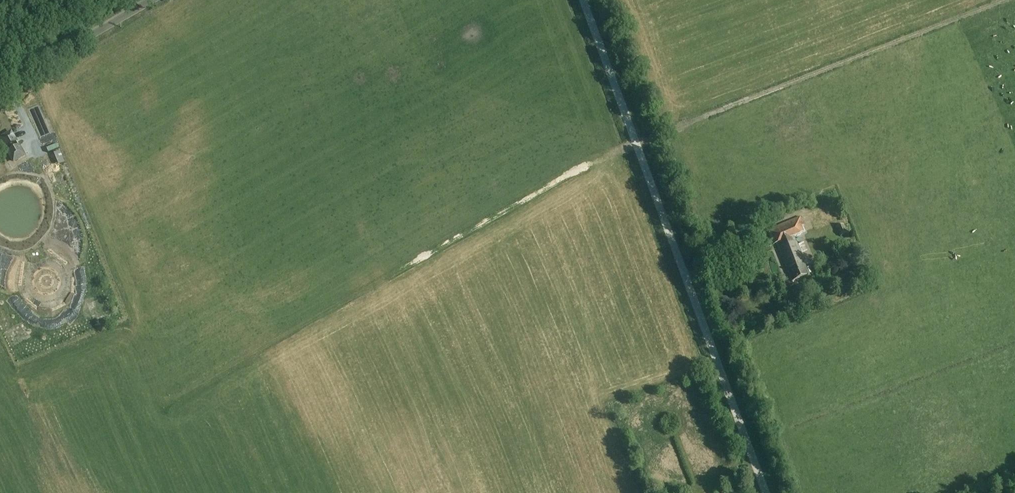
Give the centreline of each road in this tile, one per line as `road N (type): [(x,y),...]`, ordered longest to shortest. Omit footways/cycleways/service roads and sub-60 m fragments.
road 1 (unclassified): [(766,492),(580,0)]
road 2 (unclassified): [(0,87),(150,0)]

